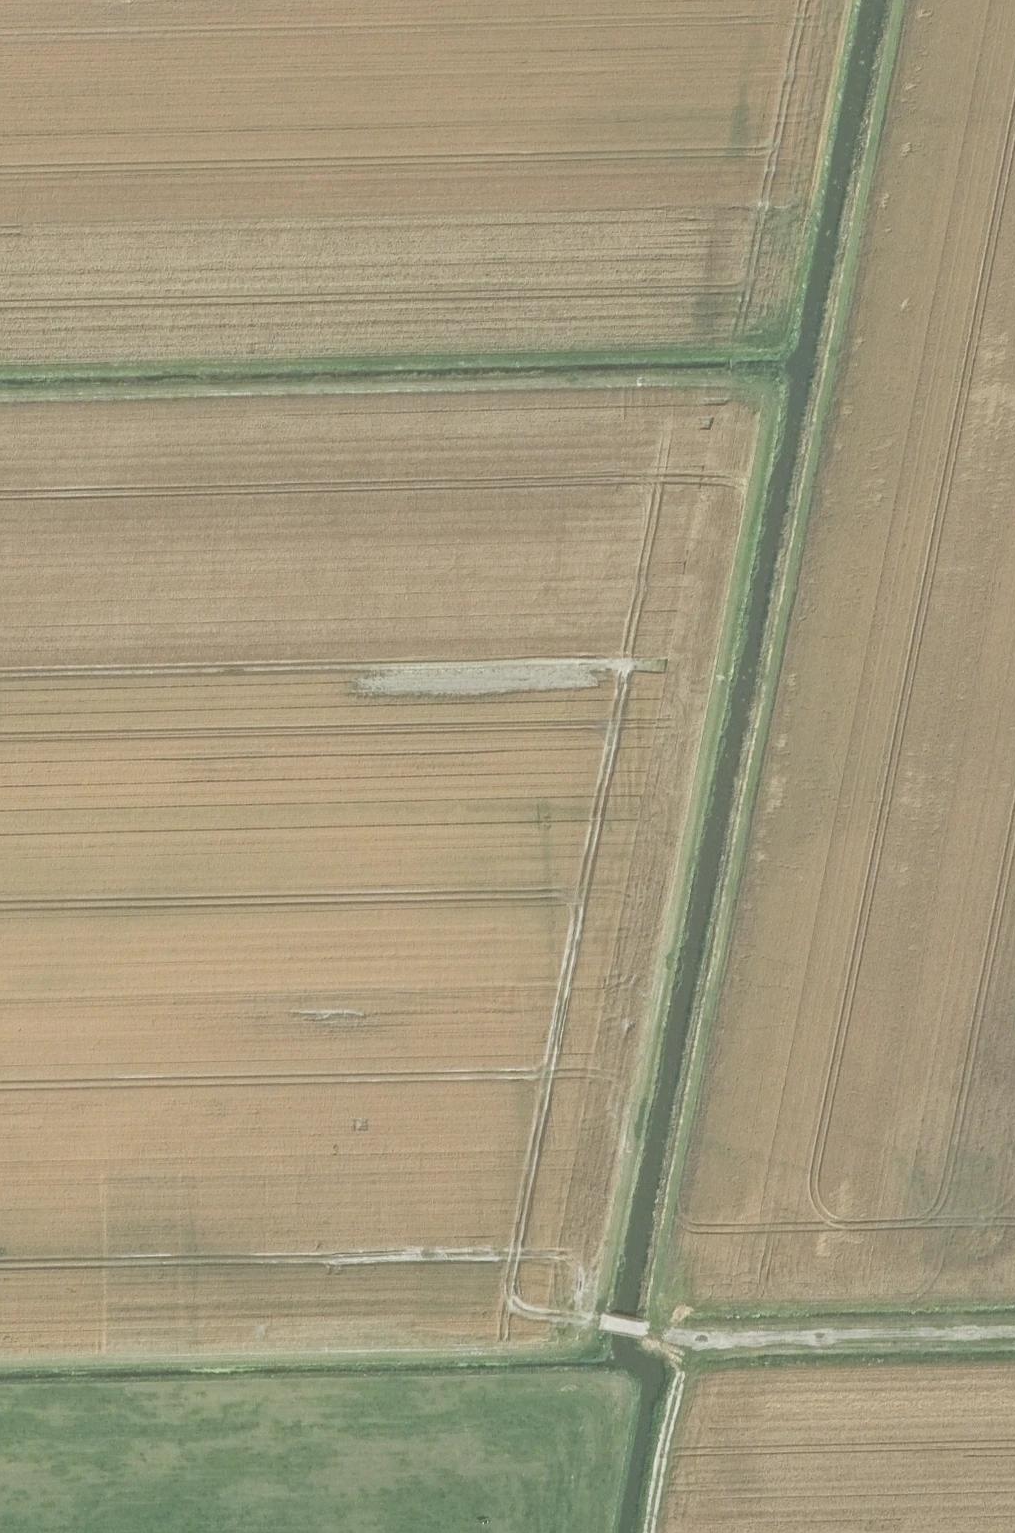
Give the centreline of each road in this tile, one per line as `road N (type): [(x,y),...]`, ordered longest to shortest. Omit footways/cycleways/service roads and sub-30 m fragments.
road 1 (track): [(1014,1332),(715,1340),(649,1330)]

